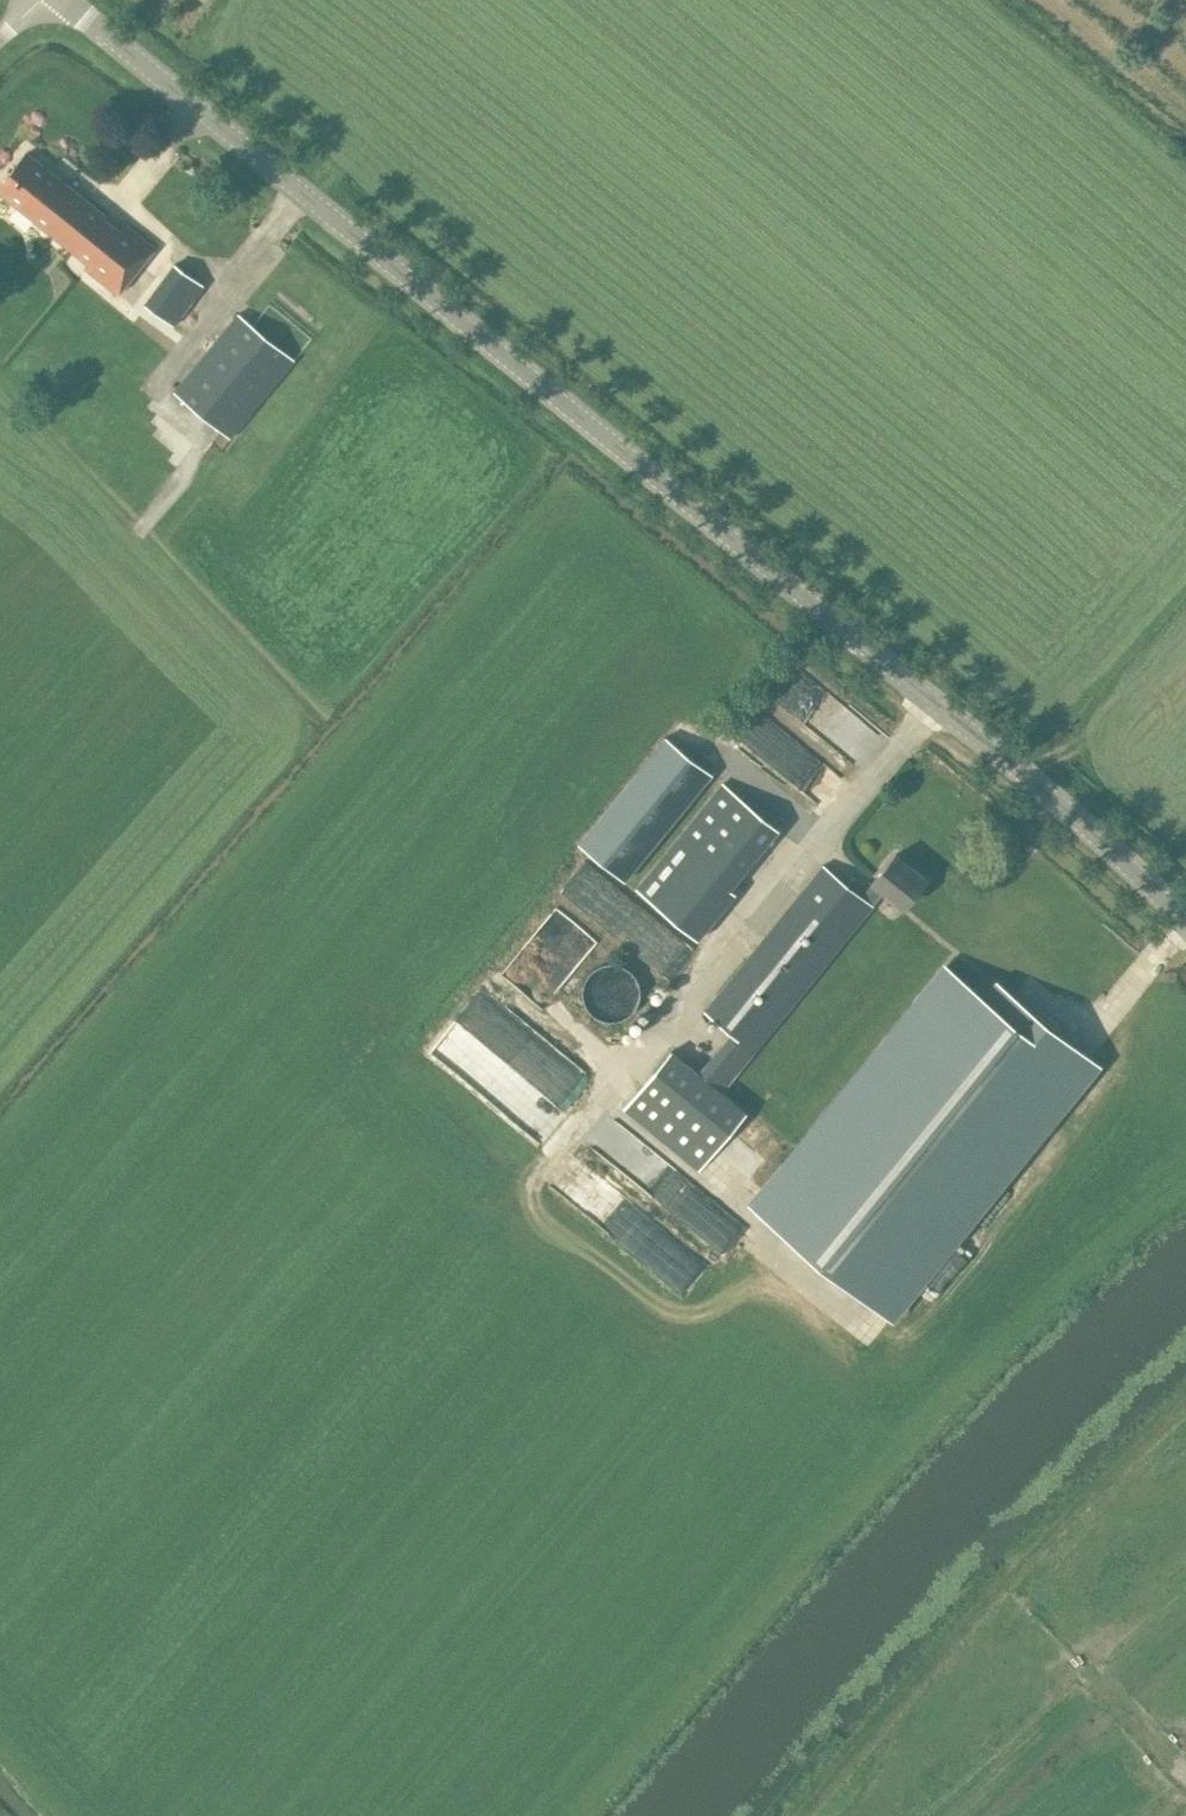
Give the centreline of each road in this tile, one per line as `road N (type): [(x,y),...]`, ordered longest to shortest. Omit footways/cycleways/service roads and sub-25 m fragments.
road 1 (tertiary): [(1185,921),(70,0)]

